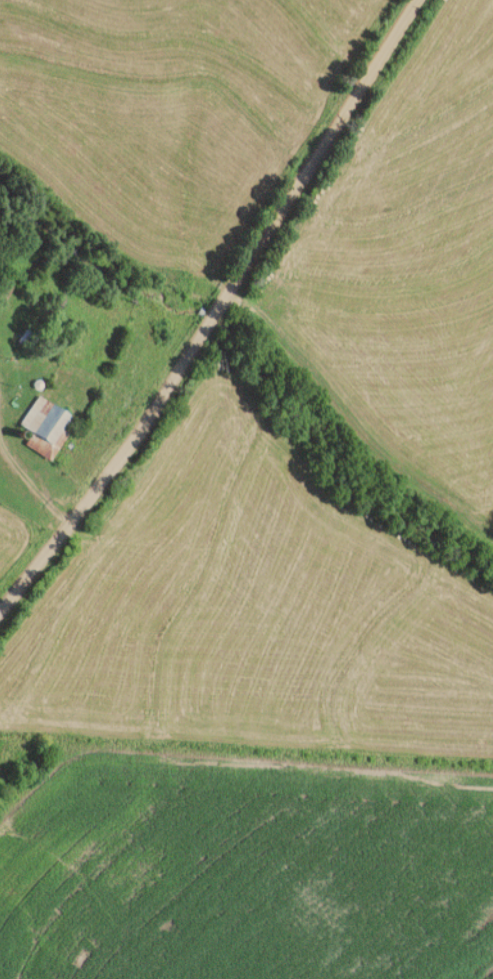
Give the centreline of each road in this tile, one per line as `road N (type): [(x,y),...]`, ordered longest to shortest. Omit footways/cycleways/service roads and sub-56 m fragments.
road 1 (residential): [(0,610),(127,451),(419,0)]

